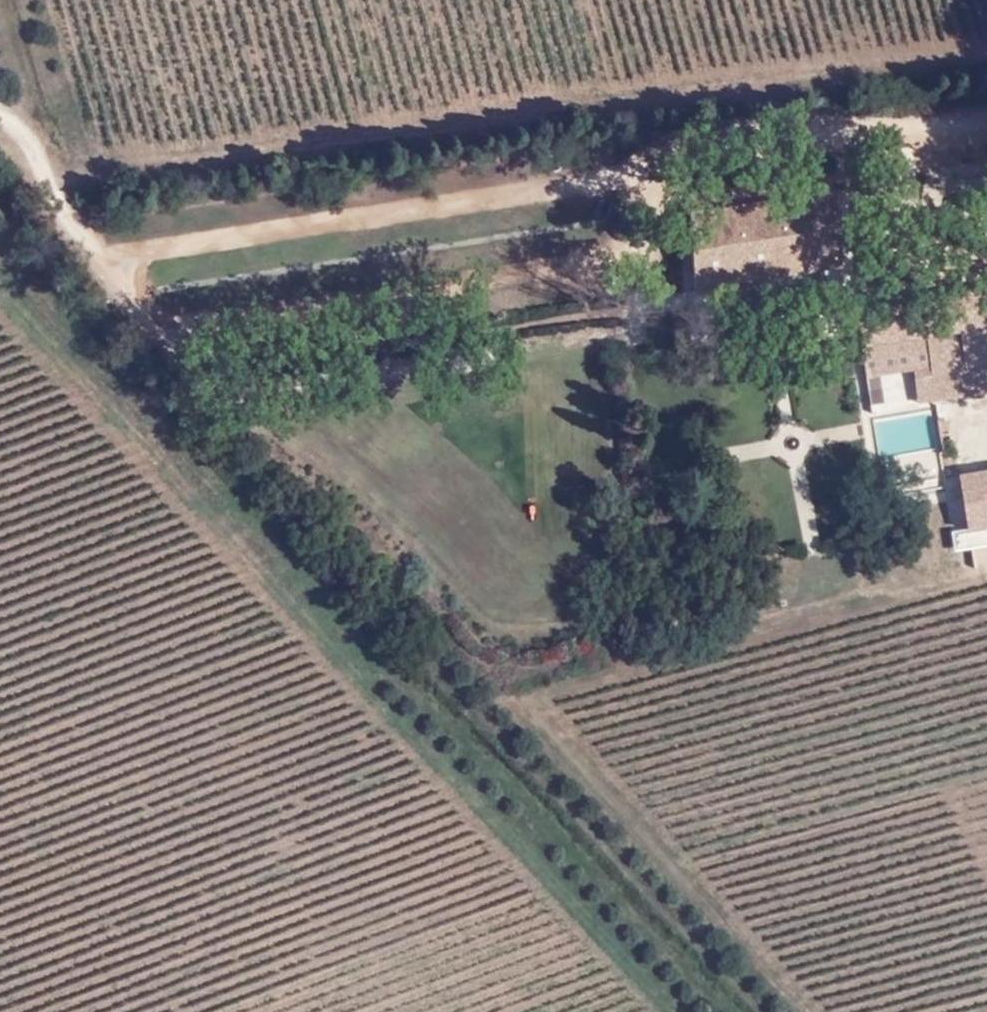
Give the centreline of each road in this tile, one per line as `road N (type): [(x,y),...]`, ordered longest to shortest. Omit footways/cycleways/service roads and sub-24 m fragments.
road 1 (track): [(667,1011),(413,748)]

